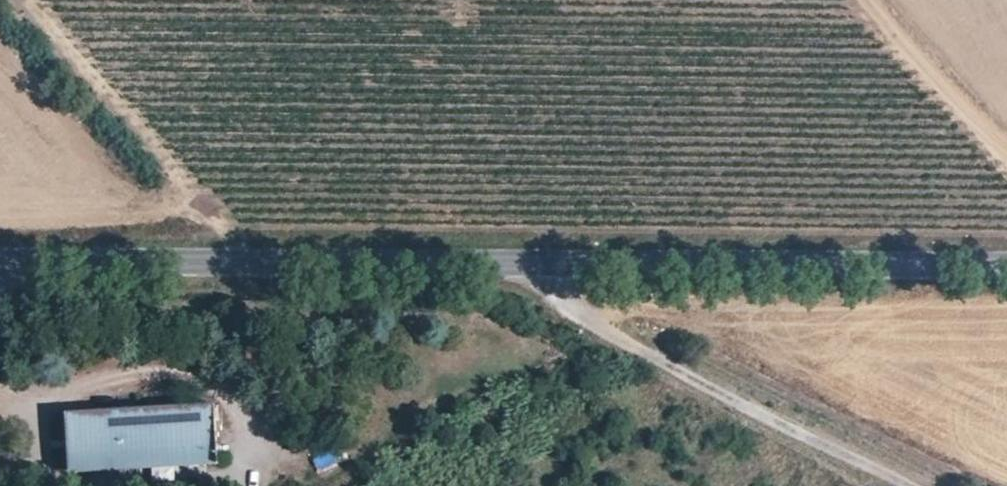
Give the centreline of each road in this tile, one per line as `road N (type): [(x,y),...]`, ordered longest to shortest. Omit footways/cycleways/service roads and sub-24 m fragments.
road 1 (tertiary): [(0,262),(1006,264)]
road 2 (track): [(519,263),(681,374),(910,485)]
road 3 (track): [(244,263),(156,149),(19,0)]
road 4 (track): [(1006,148),(864,0)]

